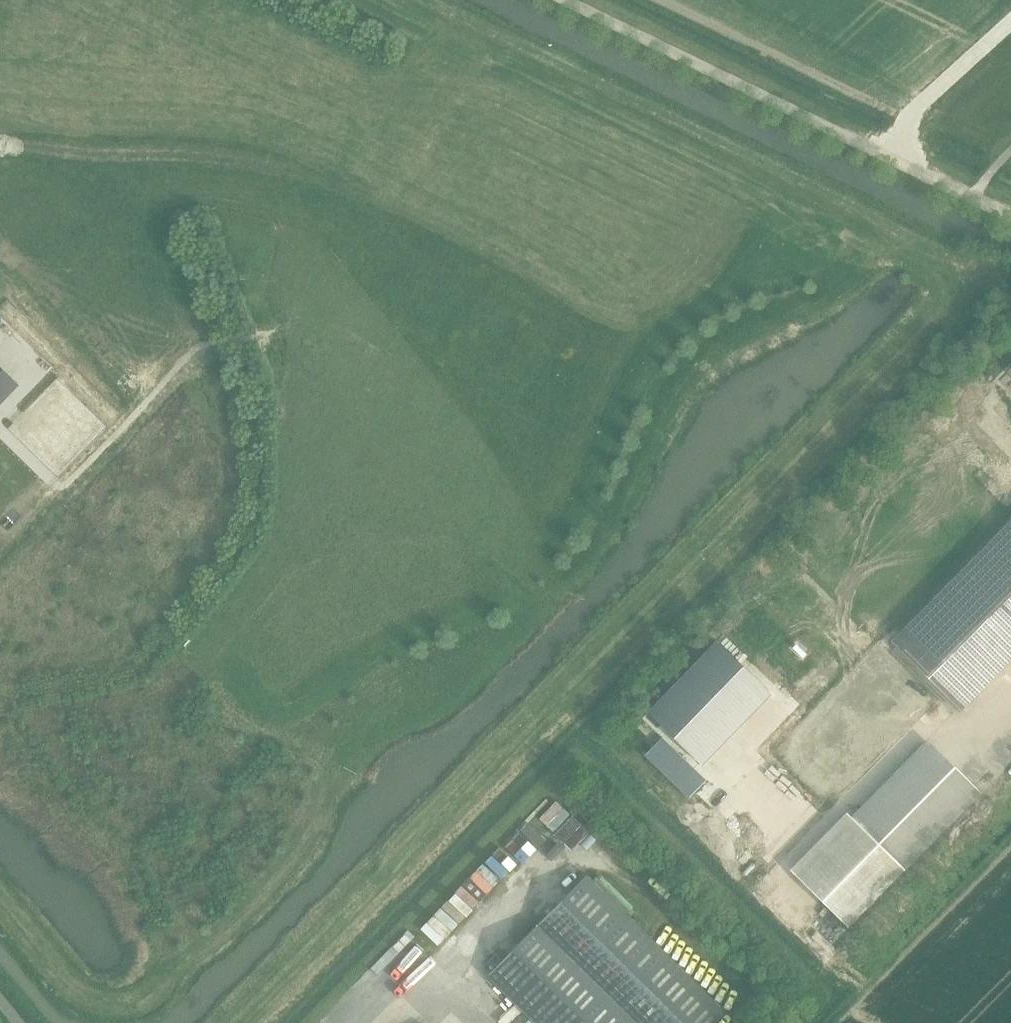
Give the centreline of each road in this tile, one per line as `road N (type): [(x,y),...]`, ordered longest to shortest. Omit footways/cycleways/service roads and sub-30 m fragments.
road 1 (track): [(1010,216),(562,0)]
road 2 (track): [(889,160),(920,104),(1010,22)]

